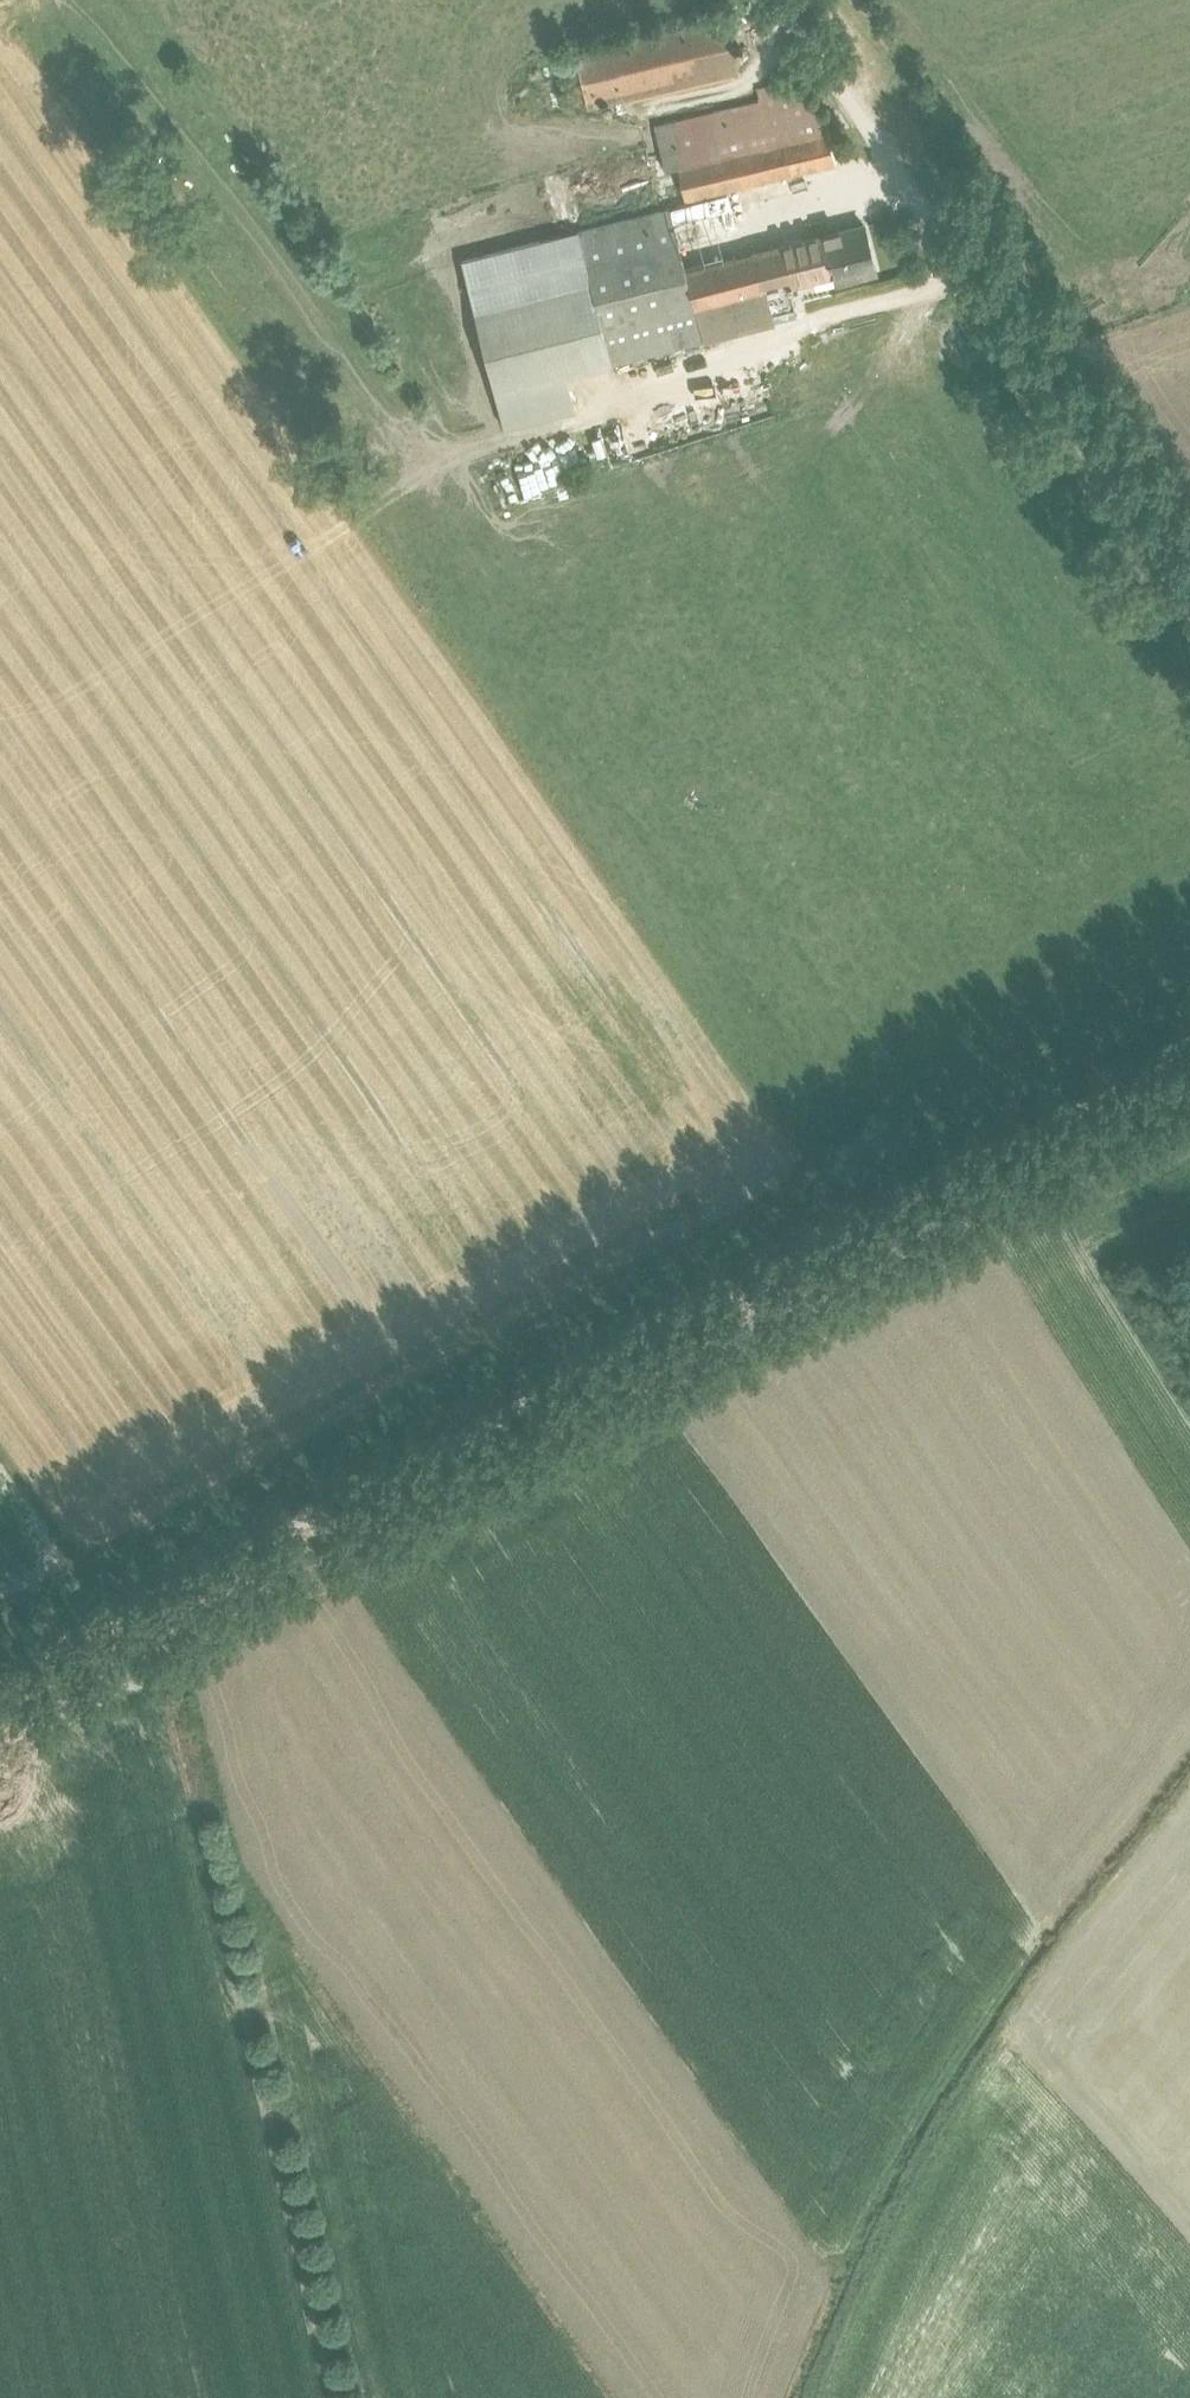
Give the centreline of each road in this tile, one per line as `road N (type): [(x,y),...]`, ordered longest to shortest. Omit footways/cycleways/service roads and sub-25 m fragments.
road 1 (track): [(0,1697),(1189,1050)]
road 2 (track): [(1189,581),(780,0)]

